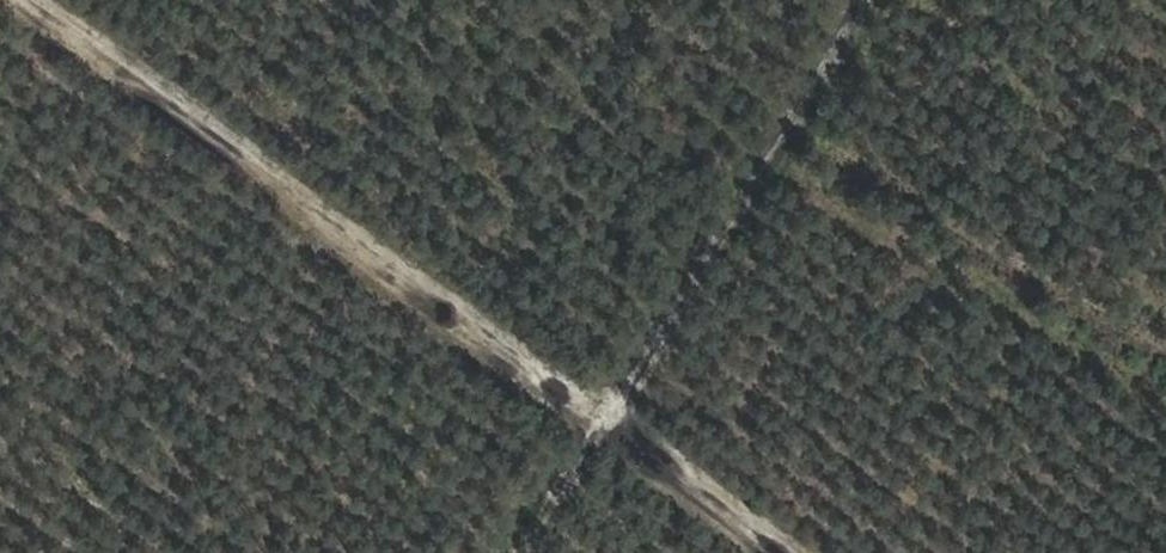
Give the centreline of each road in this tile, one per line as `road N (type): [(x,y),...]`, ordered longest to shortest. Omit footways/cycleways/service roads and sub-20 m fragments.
road 1 (track): [(782,552),(32,0)]
road 2 (track): [(528,552),(866,0)]

